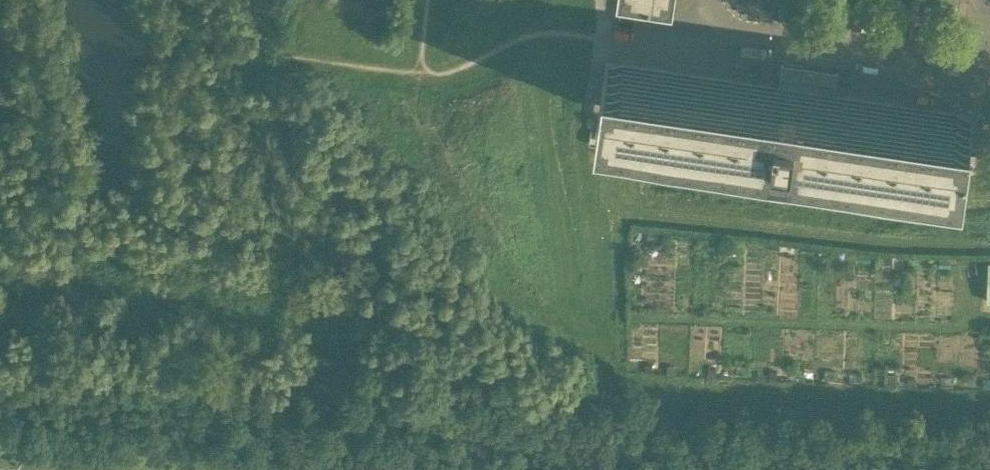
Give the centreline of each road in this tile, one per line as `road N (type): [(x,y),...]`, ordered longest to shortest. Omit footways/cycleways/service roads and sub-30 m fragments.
road 1 (residential): [(984,69),(706,27),(710,0)]

